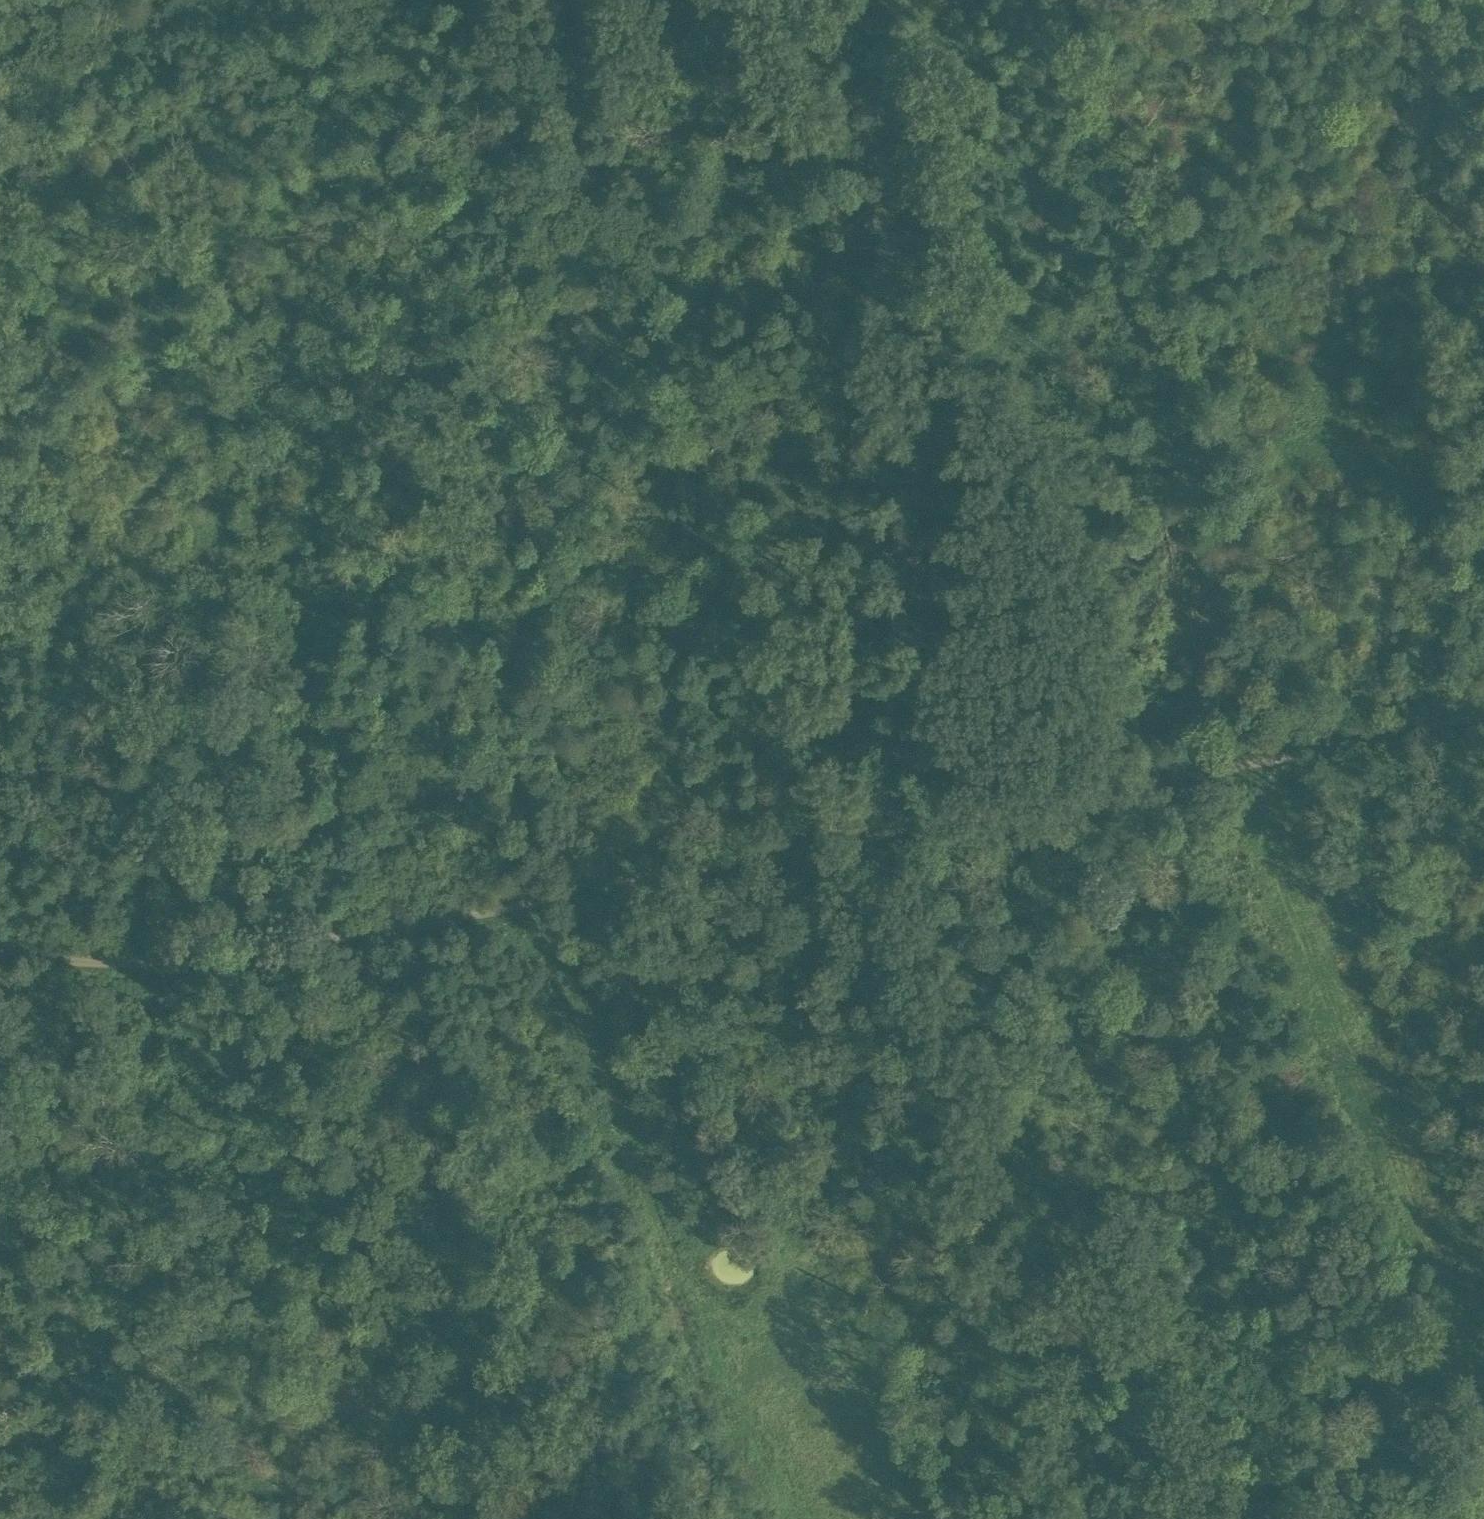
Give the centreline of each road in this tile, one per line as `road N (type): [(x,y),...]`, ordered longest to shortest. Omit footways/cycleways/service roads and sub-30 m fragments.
road 1 (unclassified): [(0,949),(148,961),(349,933),(1483,715)]

